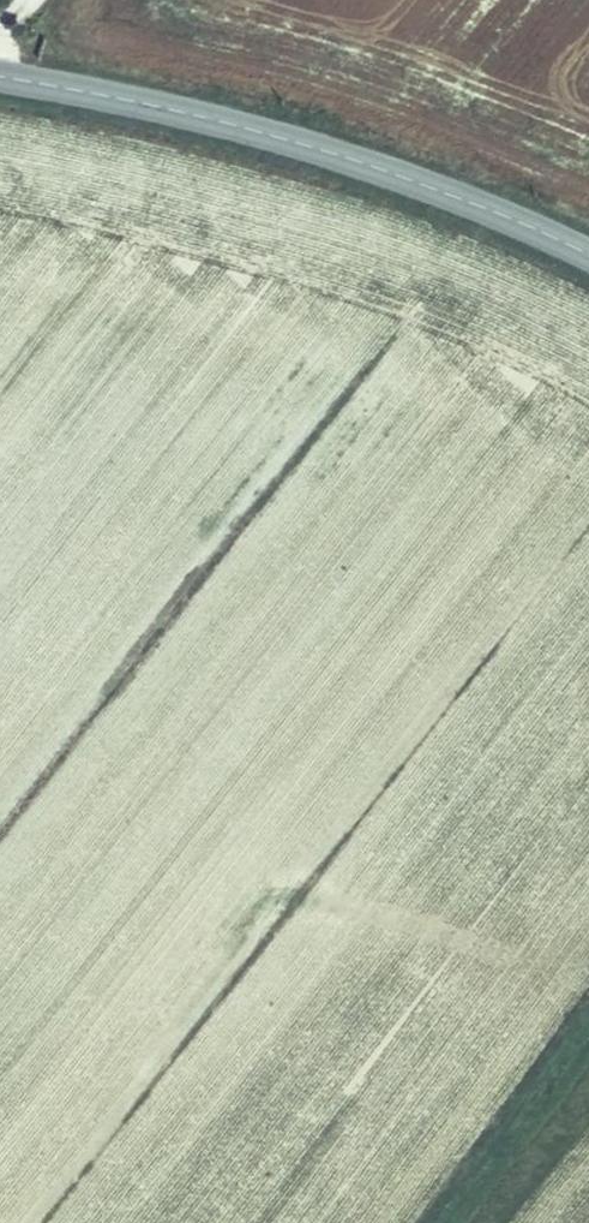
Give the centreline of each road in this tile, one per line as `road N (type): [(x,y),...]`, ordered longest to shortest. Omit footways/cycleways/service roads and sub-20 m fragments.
road 1 (tertiary): [(588,256),(380,170),(165,107),(0,79)]
road 2 (track): [(588,1026),(456,1222)]

